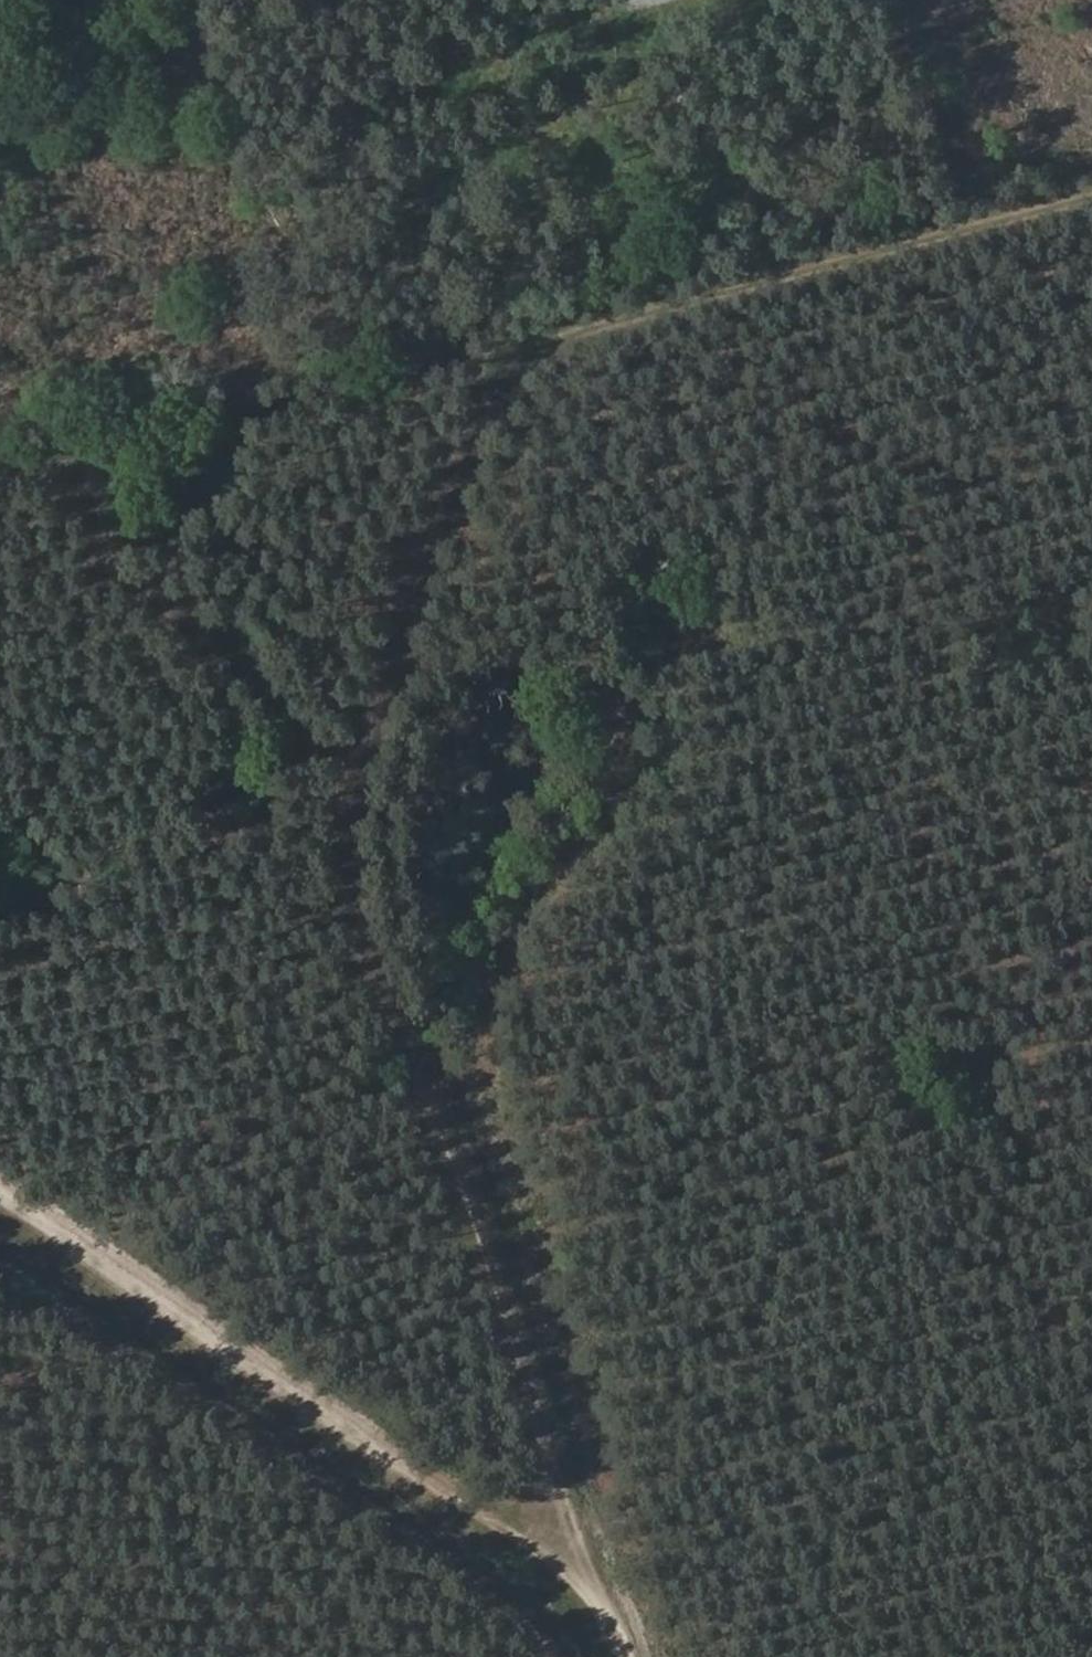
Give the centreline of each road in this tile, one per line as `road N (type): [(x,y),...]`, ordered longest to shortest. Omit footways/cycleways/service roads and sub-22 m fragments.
road 1 (track): [(1091,194),(547,335),(506,360),(462,432),(352,827),(352,918),(458,1160),(587,1590),(621,1656)]
road 2 (track): [(587,1590),(0,1196)]

